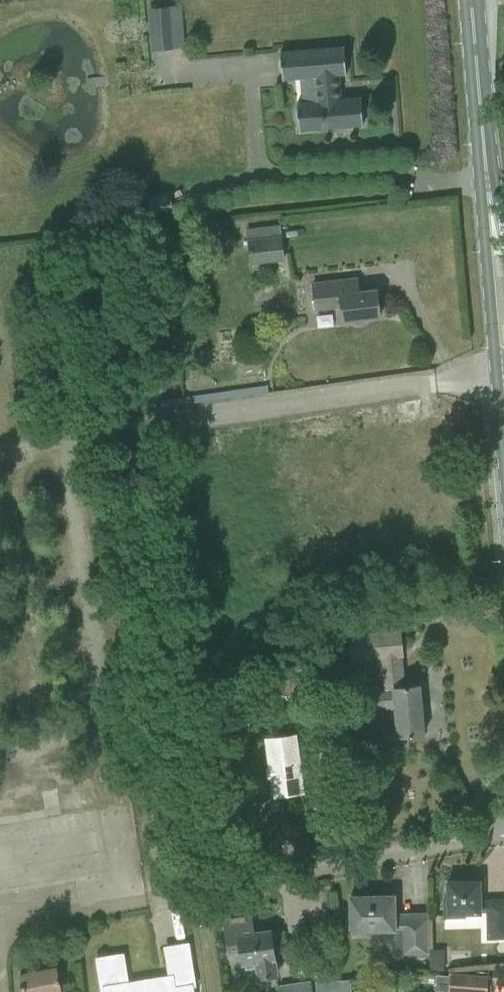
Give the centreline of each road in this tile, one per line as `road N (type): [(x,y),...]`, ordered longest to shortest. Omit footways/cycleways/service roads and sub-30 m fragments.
road 1 (unclassified): [(154,897),(503,831)]
road 2 (primary): [(494,238),(472,0)]
road 3 (primary): [(494,238),(487,290),(503,466)]

